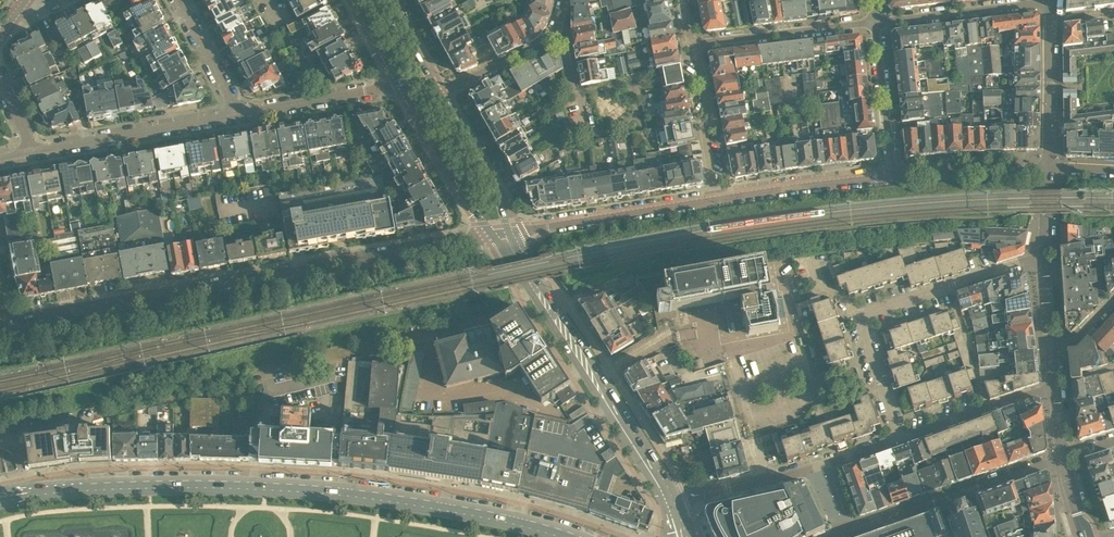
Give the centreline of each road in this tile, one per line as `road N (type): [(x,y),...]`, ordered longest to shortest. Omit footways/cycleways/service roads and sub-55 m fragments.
road 1 (primary): [(559,536),(330,494),(147,487),(0,501)]
road 2 (residential): [(493,236),(6,322)]
road 3 (residential): [(1044,253),(859,315),(900,439)]
road 4 (residential): [(1062,457),(845,533)]
road 5 (primary): [(493,236),(621,418)]
road 6 (primary): [(621,418),(508,233)]
road 7 (residential): [(508,233),(717,199)]
road 8 (residential): [(34,152),(238,115)]
road 9 (residential): [(875,22),(691,43)]
road 10 (residential): [(717,199),(894,176)]
road 11 (primary): [(401,84),(493,236)]
road 12 (residential): [(1051,1),(875,22)]
road 13 (residential): [(238,115),(401,84)]
road 14 (residential): [(900,439),(1054,385)]
road 15 (residential): [(691,43),(709,109),(705,135),(717,199)]
road 16 (primary): [(508,233),(438,90)]
road 17 (residential): [(894,176),(875,22)]
road 18 (residential): [(820,465),(670,504)]
road 19 (residential): [(894,176),(1047,170)]
road 20 (tertiary): [(1047,170),(1050,21)]
road 21 (residential): [(561,29),(530,53),(438,90)]
road 22 (residential): [(238,115),(178,0)]

